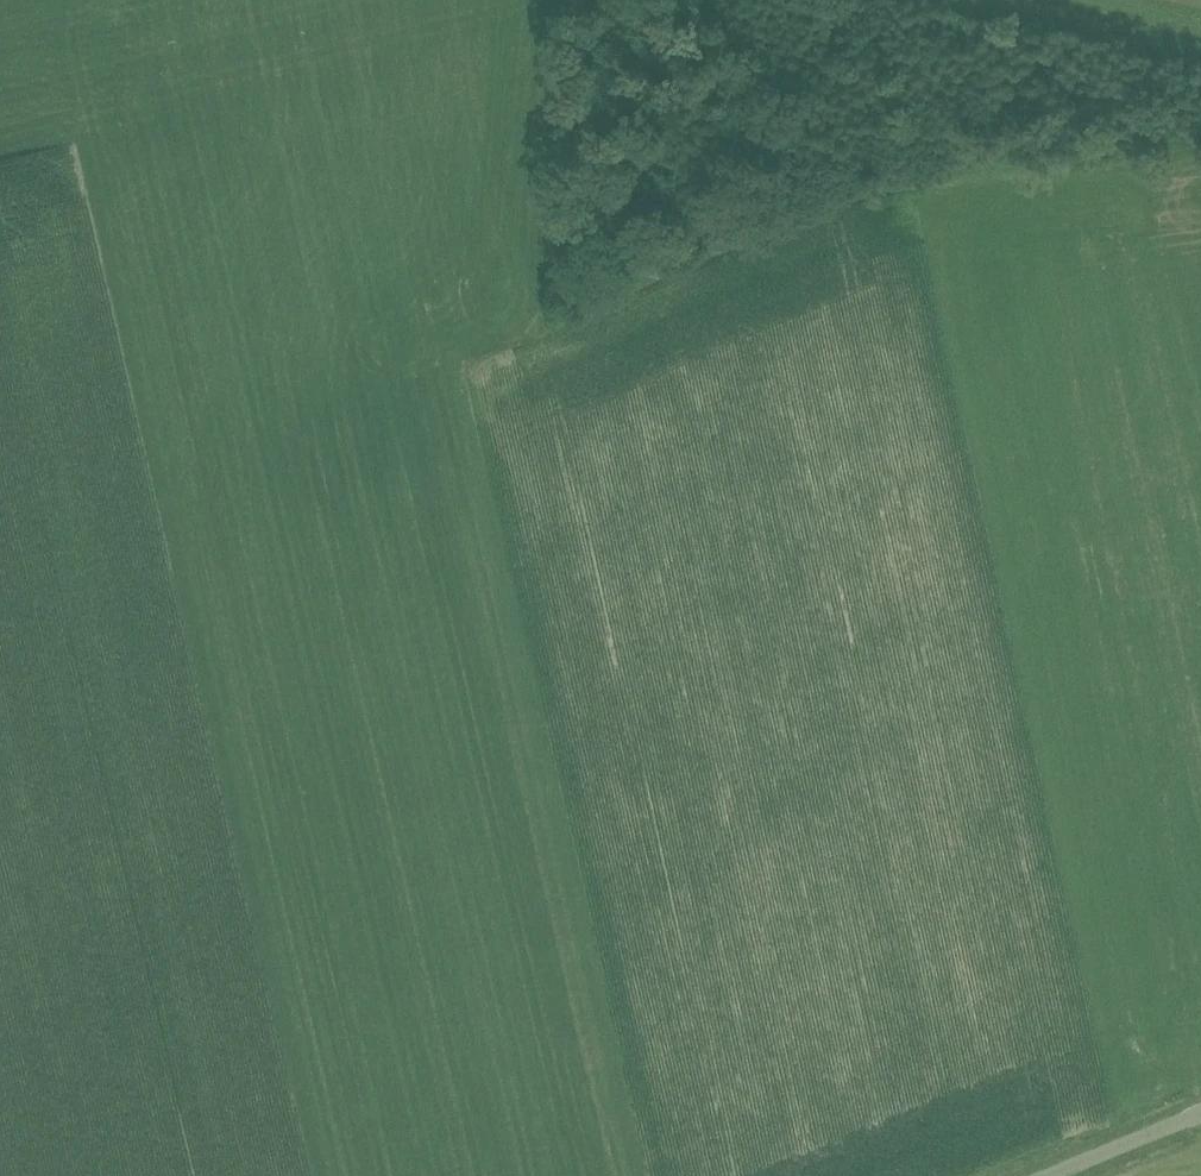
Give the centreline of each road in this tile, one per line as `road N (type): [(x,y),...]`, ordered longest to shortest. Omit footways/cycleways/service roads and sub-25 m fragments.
road 1 (unclassified): [(1055,1175),(1200,1116)]

